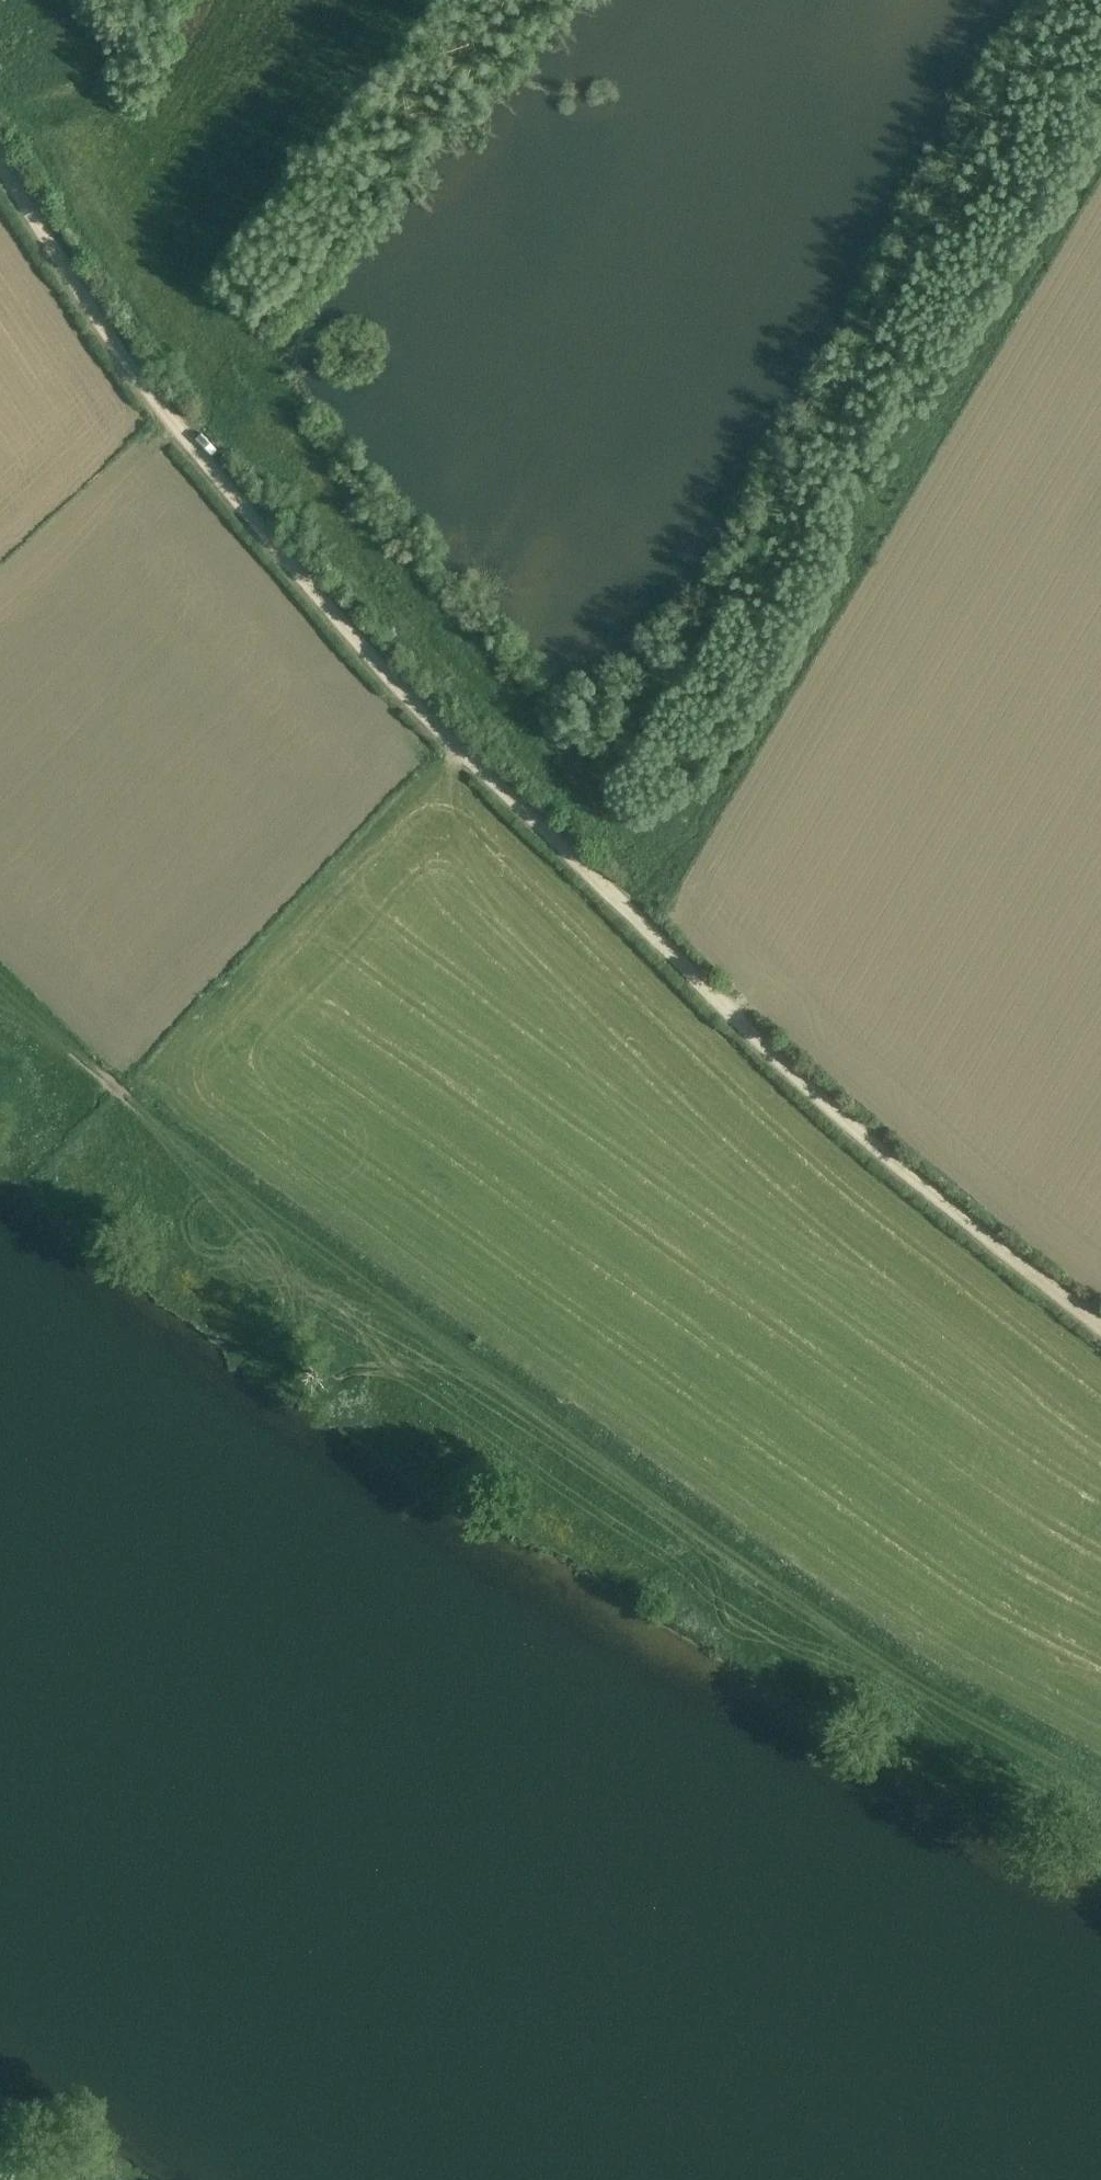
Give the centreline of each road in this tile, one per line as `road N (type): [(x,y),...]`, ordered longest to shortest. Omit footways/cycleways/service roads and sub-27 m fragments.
road 1 (unclassified): [(0,160),(120,351),(381,669),(853,1129),(1100,1329)]

